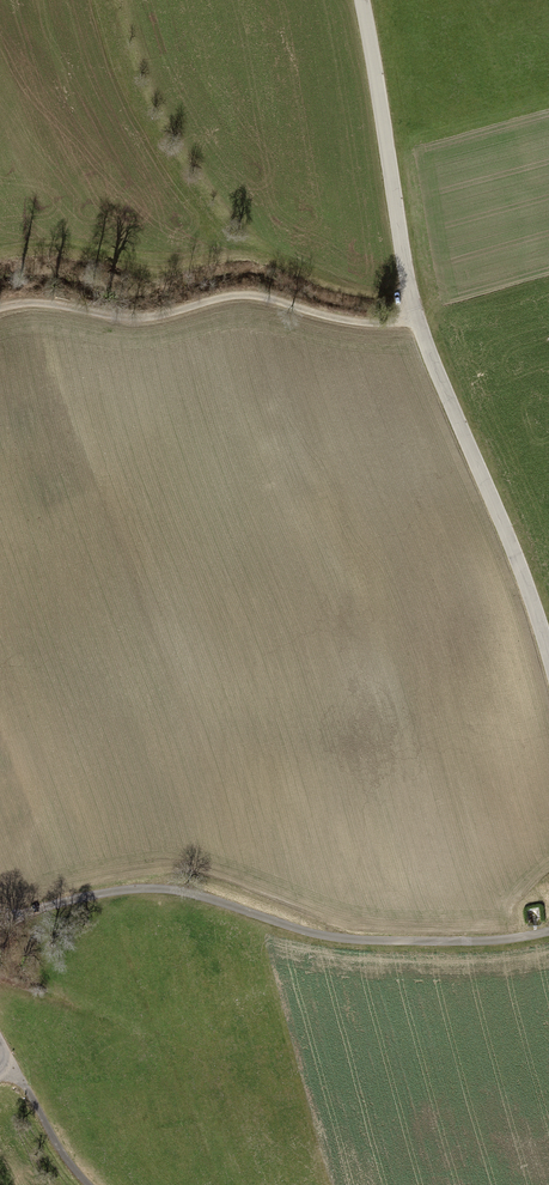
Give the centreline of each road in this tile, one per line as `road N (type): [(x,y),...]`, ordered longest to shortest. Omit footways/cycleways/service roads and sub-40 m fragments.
road 1 (tertiary): [(548,657),(408,291),(361,0)]
road 2 (track): [(548,931),(490,940),(348,938),(158,889),(81,897),(0,924)]
road 3 (track): [(0,307),(56,304),(143,318),(243,294),(368,323),(417,317)]
road 4 (track): [(348,938),(295,911),(190,877),(144,889)]
road 5 (track): [(14,1070),(86,1184)]

